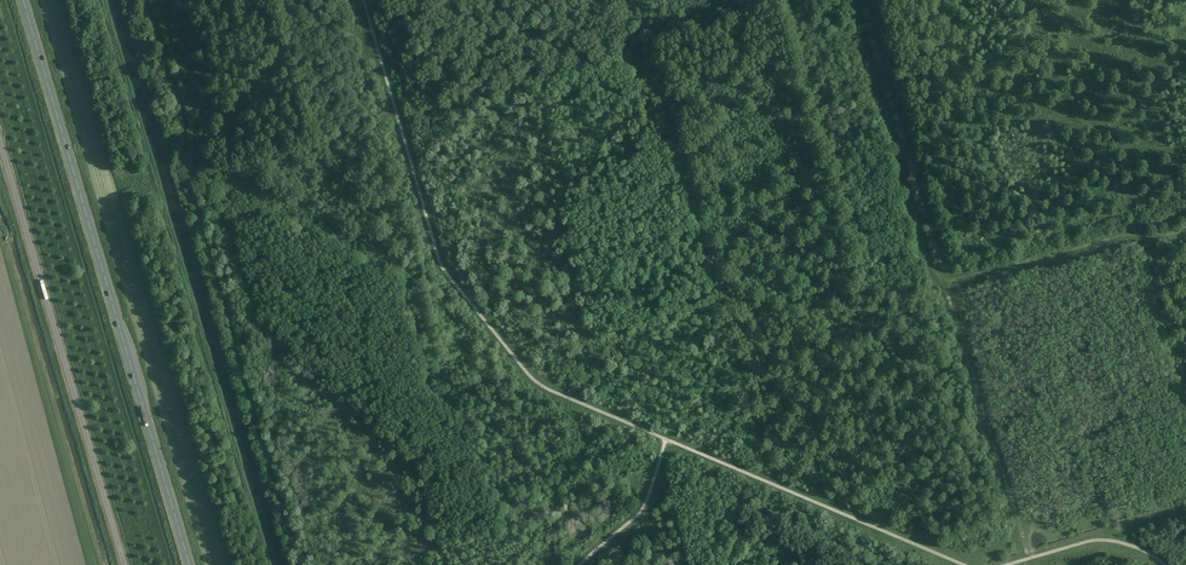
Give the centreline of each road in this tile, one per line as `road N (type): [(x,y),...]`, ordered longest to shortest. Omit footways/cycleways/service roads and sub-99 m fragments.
road 1 (trunk): [(189,564),(23,0)]
road 2 (track): [(859,0),(928,258),(942,281),(1024,560)]
road 3 (unclassified): [(121,564),(0,143)]
road 4 (track): [(1185,233),(1127,232),(942,281)]

